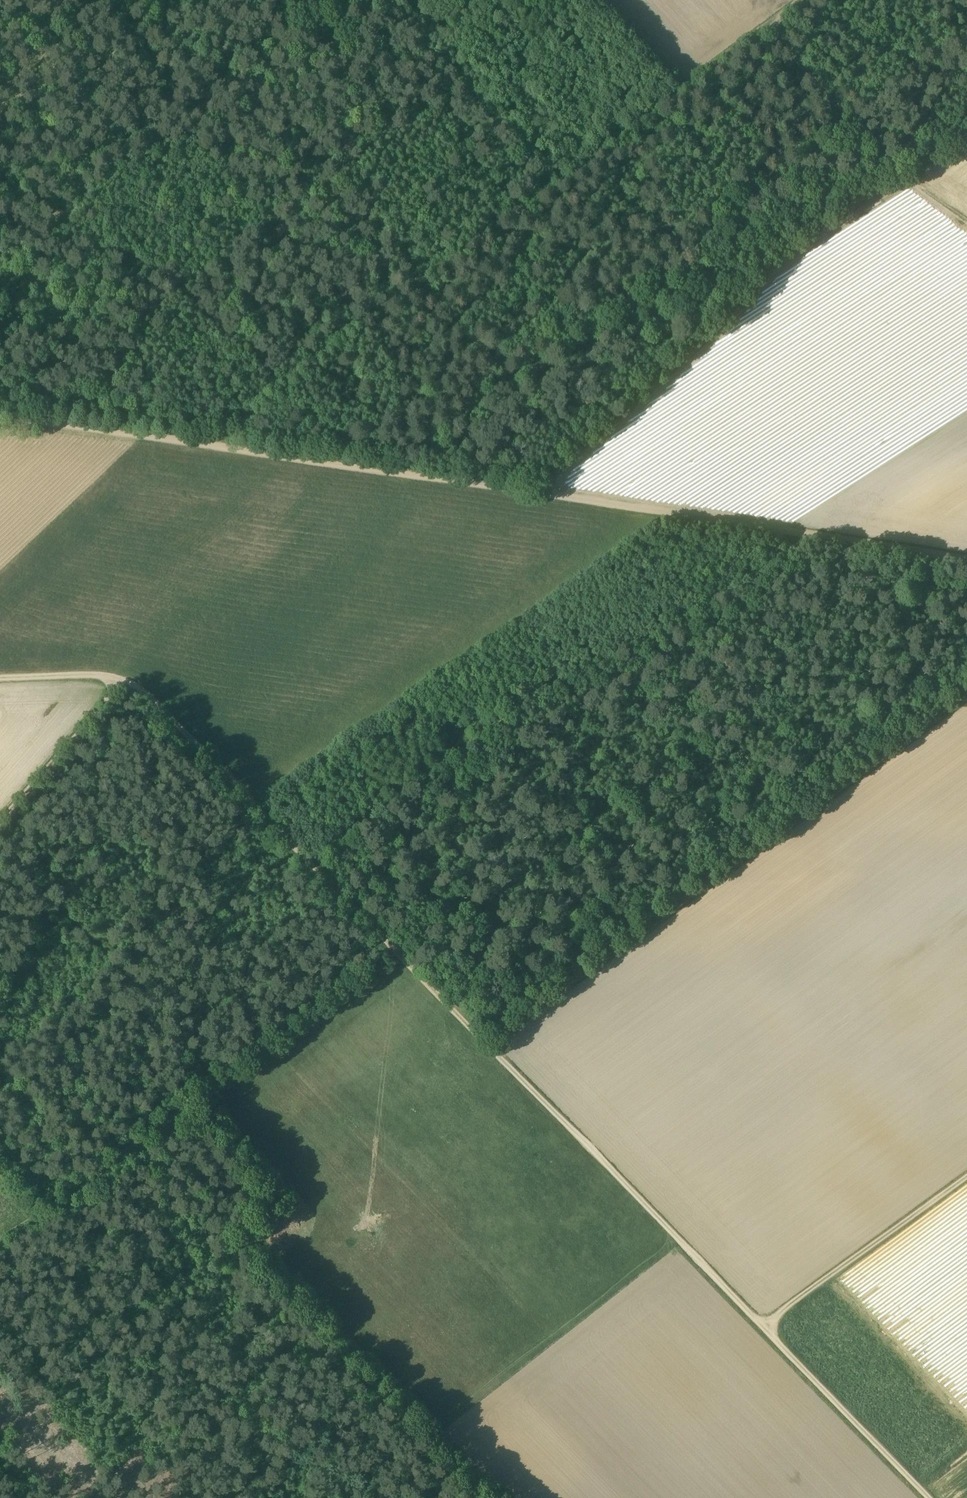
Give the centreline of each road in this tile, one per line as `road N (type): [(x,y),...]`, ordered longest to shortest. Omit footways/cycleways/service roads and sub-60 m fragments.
road 1 (track): [(201,443),(807,536)]
road 2 (track): [(306,858),(531,692),(807,536)]
road 3 (track): [(398,952),(760,1326)]
road 4 (track): [(398,952),(0,1244)]
road 5 (track): [(281,381),(558,175)]
road 6 (track): [(335,172),(422,106),(445,59),(558,175)]
road 7 (track): [(0,854),(231,1078)]
road 8 (track): [(558,175),(797,0)]
road 9 (track): [(966,222),(905,176),(761,26)]
road 10 (track): [(320,1332),(112,1497)]
road 11 (track): [(760,1326),(966,1176)]
road 12 (track): [(129,678),(306,858)]
road 13 (track): [(760,1326),(928,1497)]
road 14 (track): [(0,418),(201,443)]
road 15 (track): [(0,831),(129,678)]
road 16 (track): [(807,536),(966,560)]
road 17 (track): [(0,1079),(99,1174)]
road 18 (track): [(306,858),(398,952)]
road 19 (track): [(0,680),(129,678)]
road 20 (track): [(0,1416),(88,1497)]

